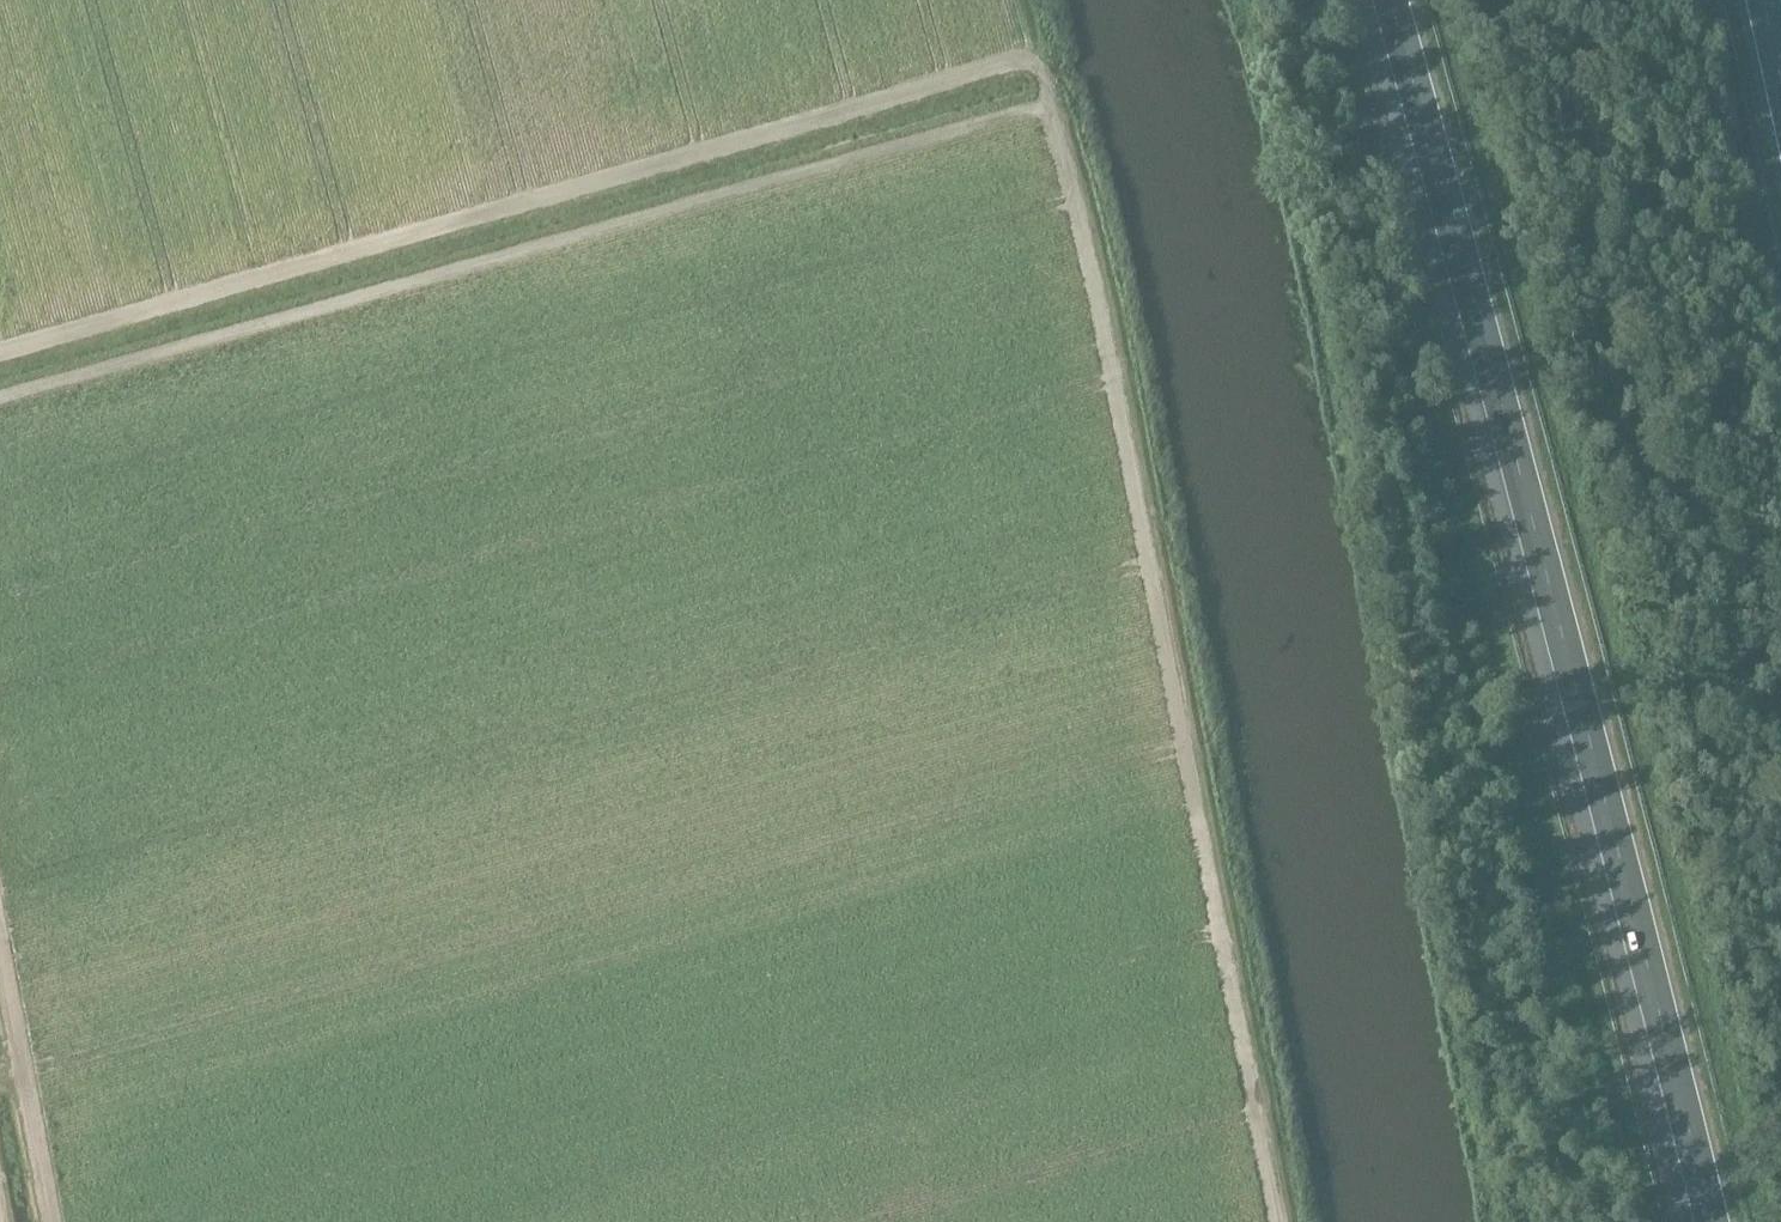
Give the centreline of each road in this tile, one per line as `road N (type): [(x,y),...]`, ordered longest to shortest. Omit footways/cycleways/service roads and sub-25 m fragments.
road 1 (motorway): [(1391,0),(1712,1221)]

